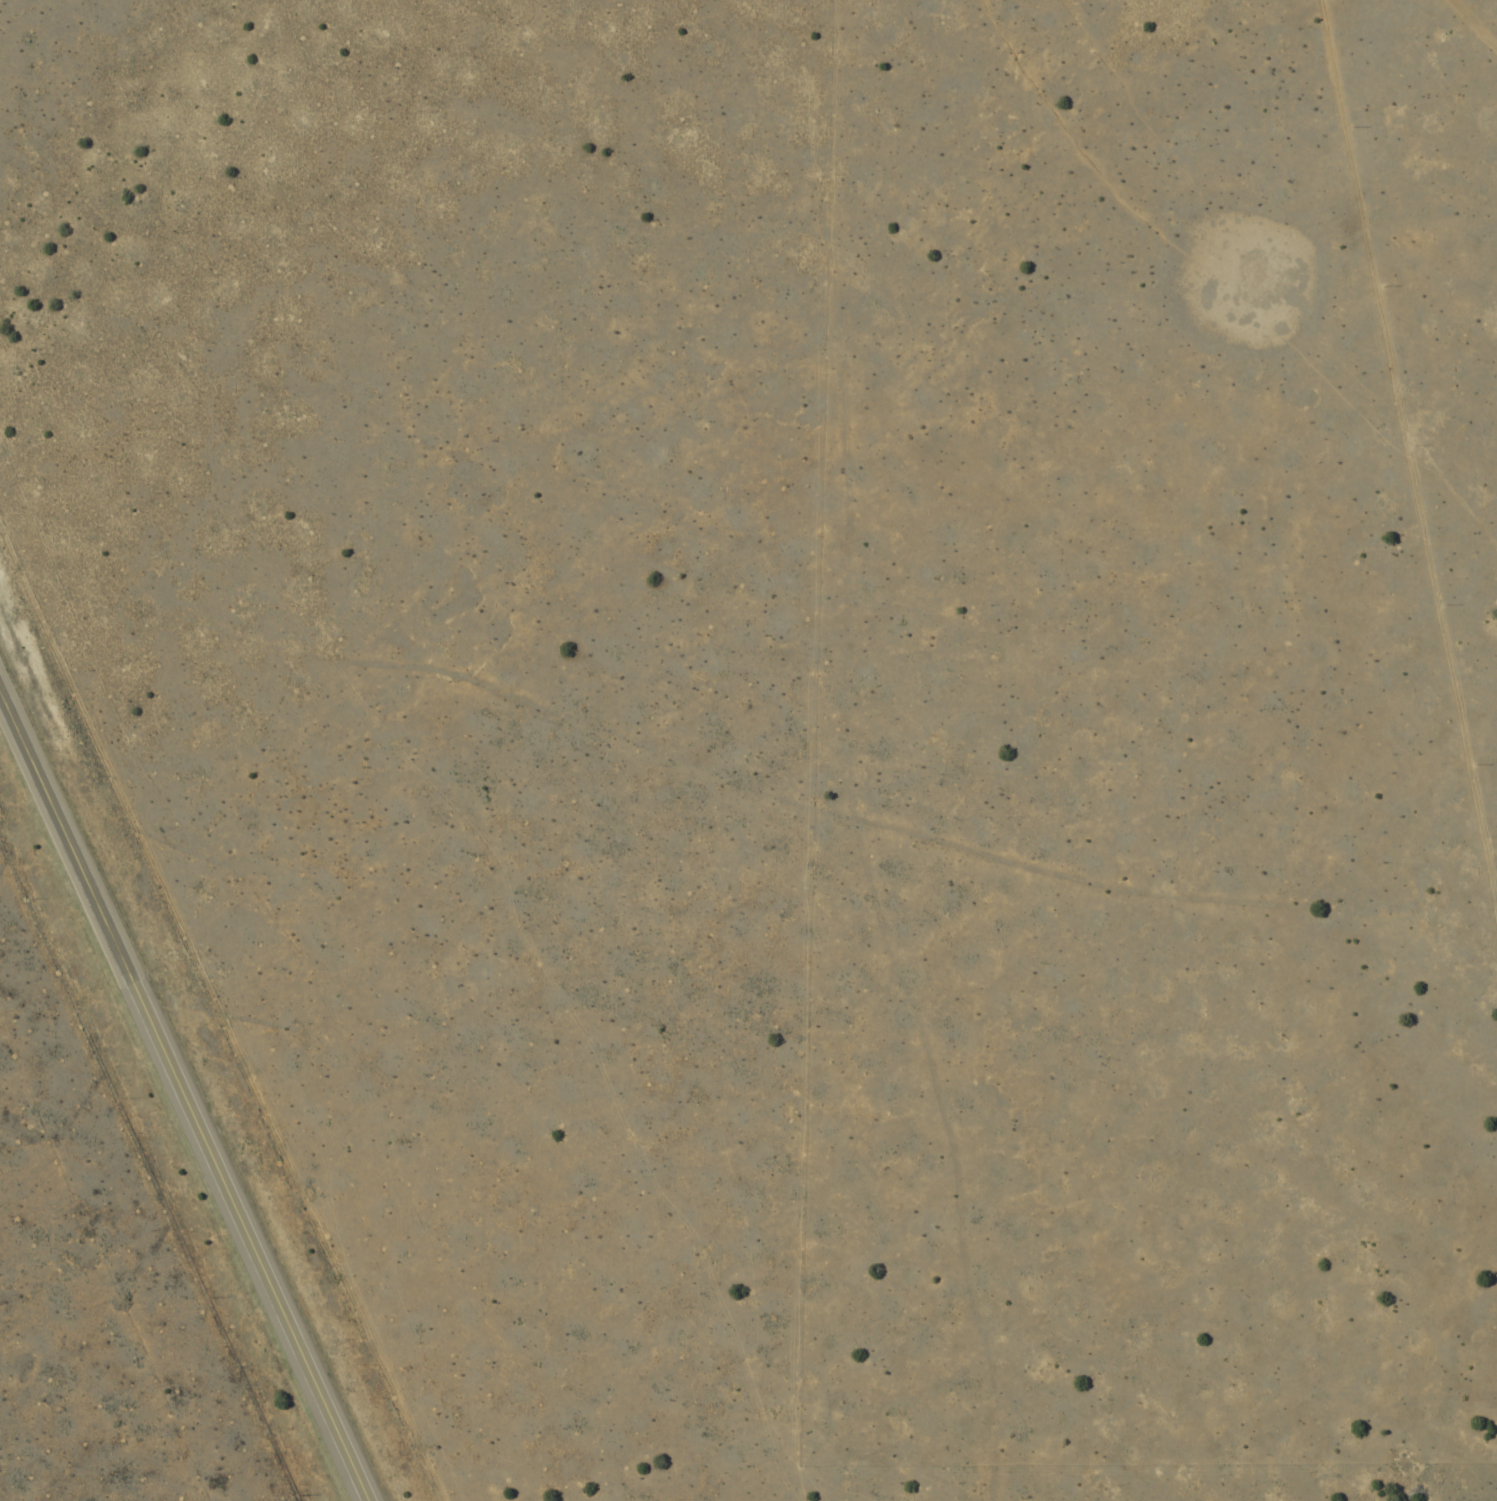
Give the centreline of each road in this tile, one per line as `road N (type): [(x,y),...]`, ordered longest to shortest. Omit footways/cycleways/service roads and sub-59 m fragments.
road 1 (trunk): [(364,1500),(0,703)]

